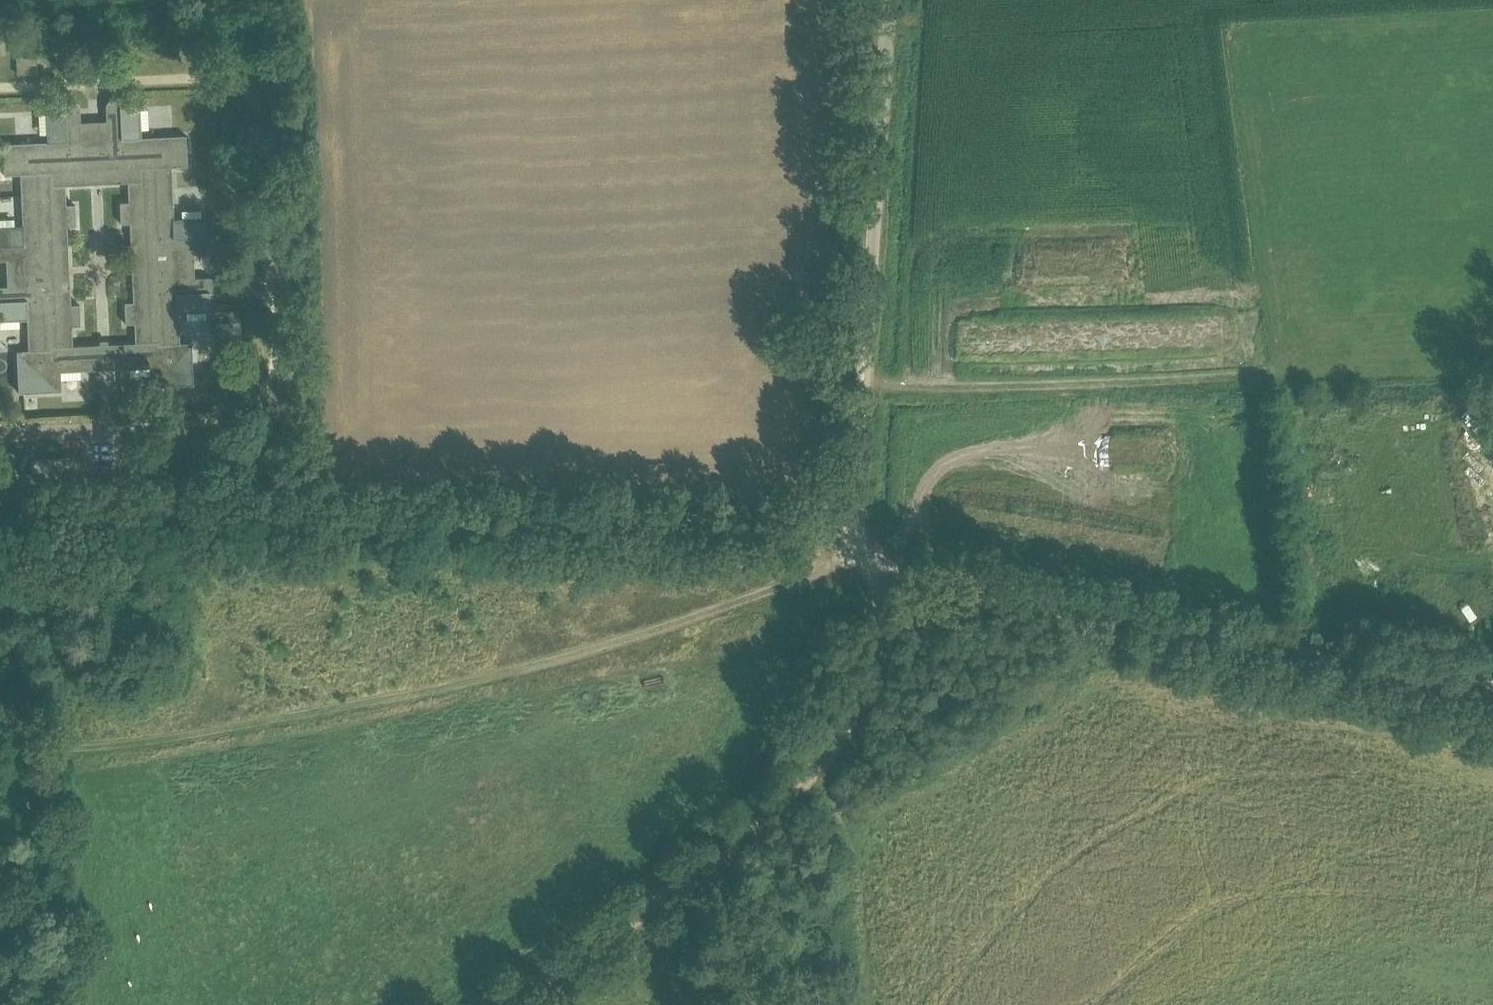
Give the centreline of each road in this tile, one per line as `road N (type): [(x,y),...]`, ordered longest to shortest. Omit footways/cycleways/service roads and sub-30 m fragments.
road 1 (track): [(507,1004),(651,908),(818,766),(858,704),(876,643),(877,568)]
road 2 (unclassified): [(855,546),(888,0)]

